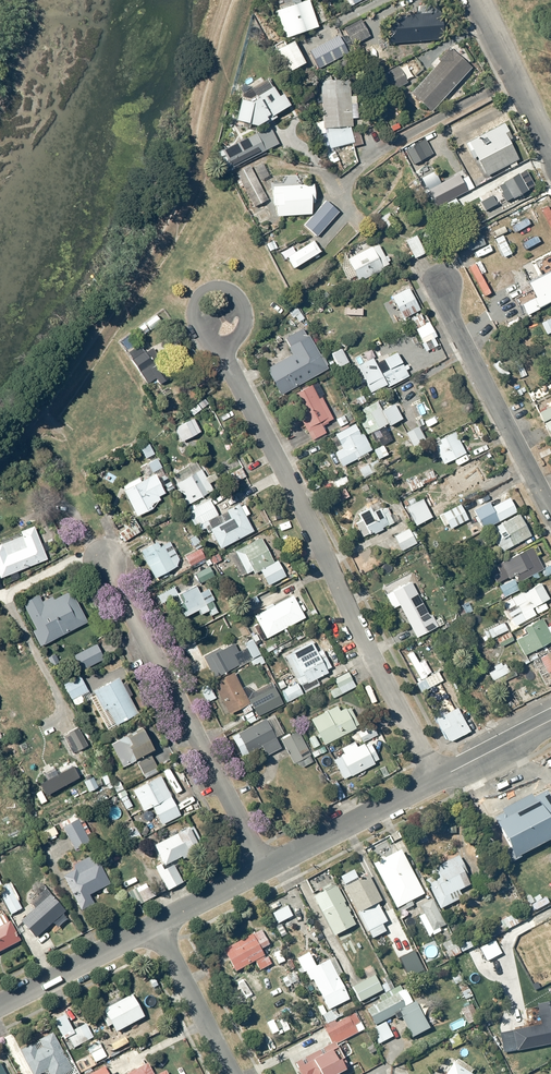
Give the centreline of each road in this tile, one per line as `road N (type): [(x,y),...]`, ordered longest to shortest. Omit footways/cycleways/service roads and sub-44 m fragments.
road 1 (residential): [(436,780),(226,362)]
road 2 (residential): [(105,563),(263,870)]
road 3 (residential): [(440,286),(550,511)]
road 4 (tertiary): [(263,870),(436,780)]
road 5 (tertiary): [(0,1006),(156,923)]
road 6 (residential): [(233,1073),(156,923)]
road 7 (residential): [(550,151),(475,0)]
road 8 (residential): [(226,362),(189,318),(193,294),(214,289),(223,296),(230,329)]
road 9 (tertiary): [(436,780),(550,720)]

